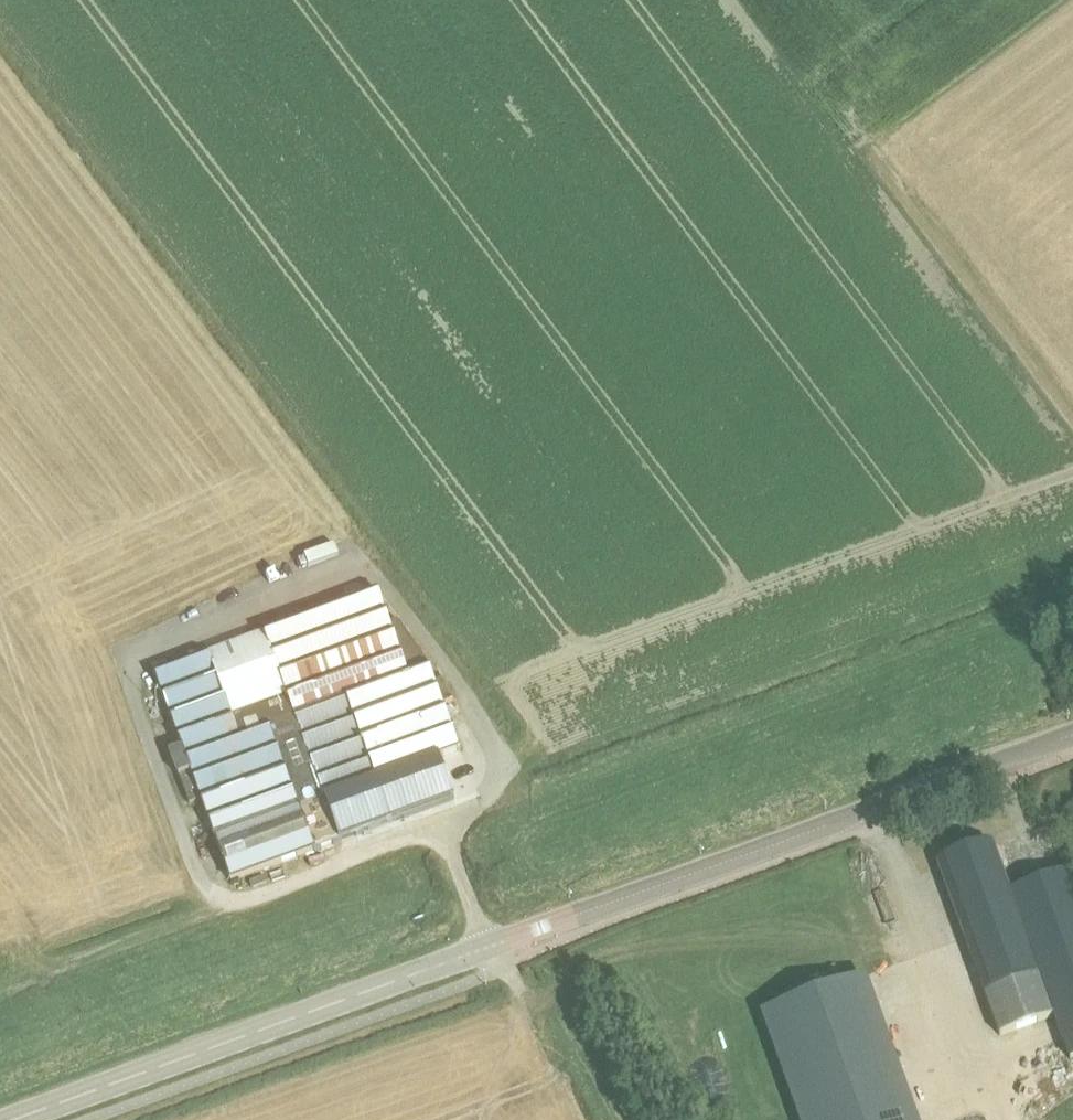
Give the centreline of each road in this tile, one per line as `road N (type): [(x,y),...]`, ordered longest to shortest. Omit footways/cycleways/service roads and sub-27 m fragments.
road 1 (tertiary): [(16,1119),(1072,734)]

